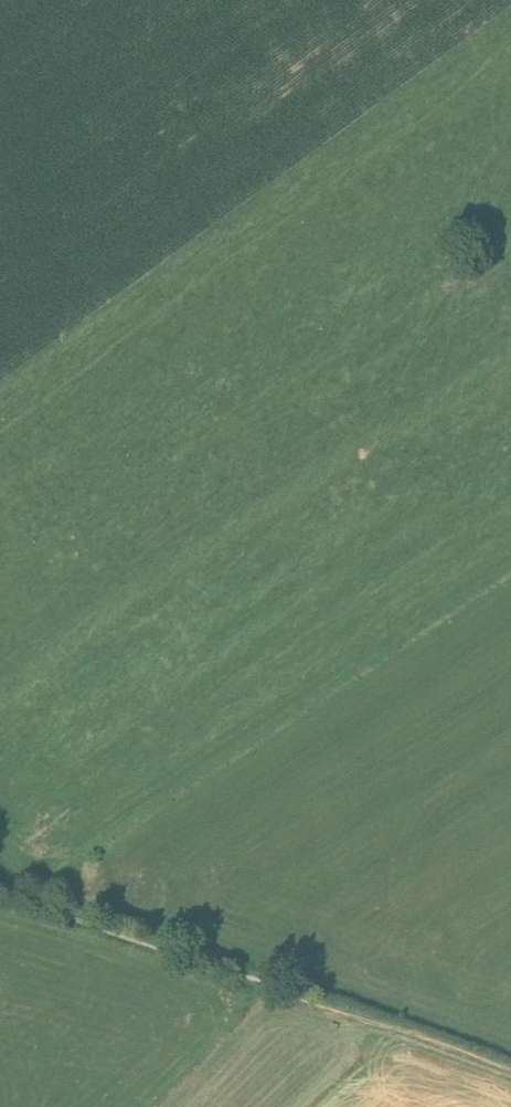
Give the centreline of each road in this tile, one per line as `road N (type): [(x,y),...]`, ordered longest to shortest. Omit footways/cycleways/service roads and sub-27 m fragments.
road 1 (track): [(510,1074),(266,988)]

